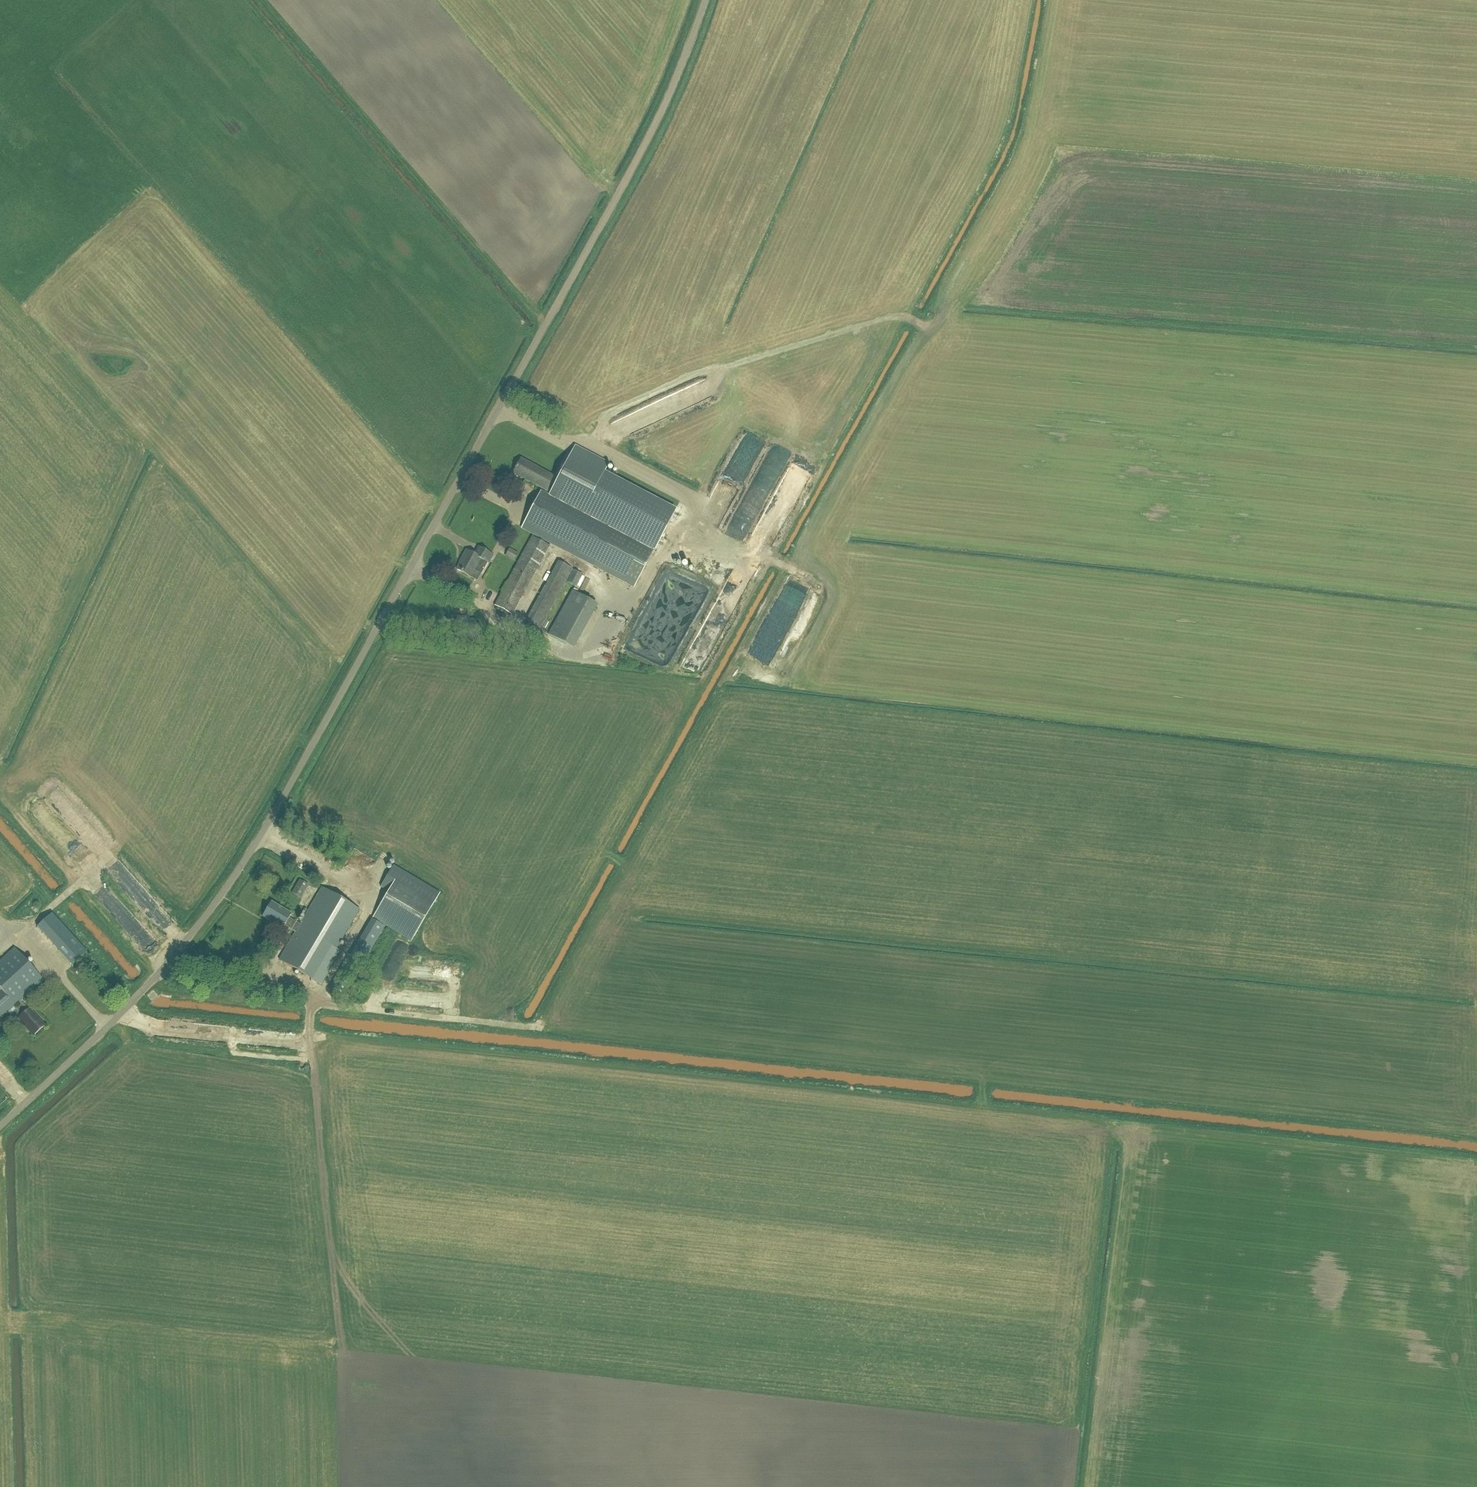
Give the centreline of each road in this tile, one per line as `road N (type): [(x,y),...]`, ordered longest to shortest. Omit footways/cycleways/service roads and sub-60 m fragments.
road 1 (unclassified): [(0,1126),(151,983),(257,842),(642,150),(704,0)]

